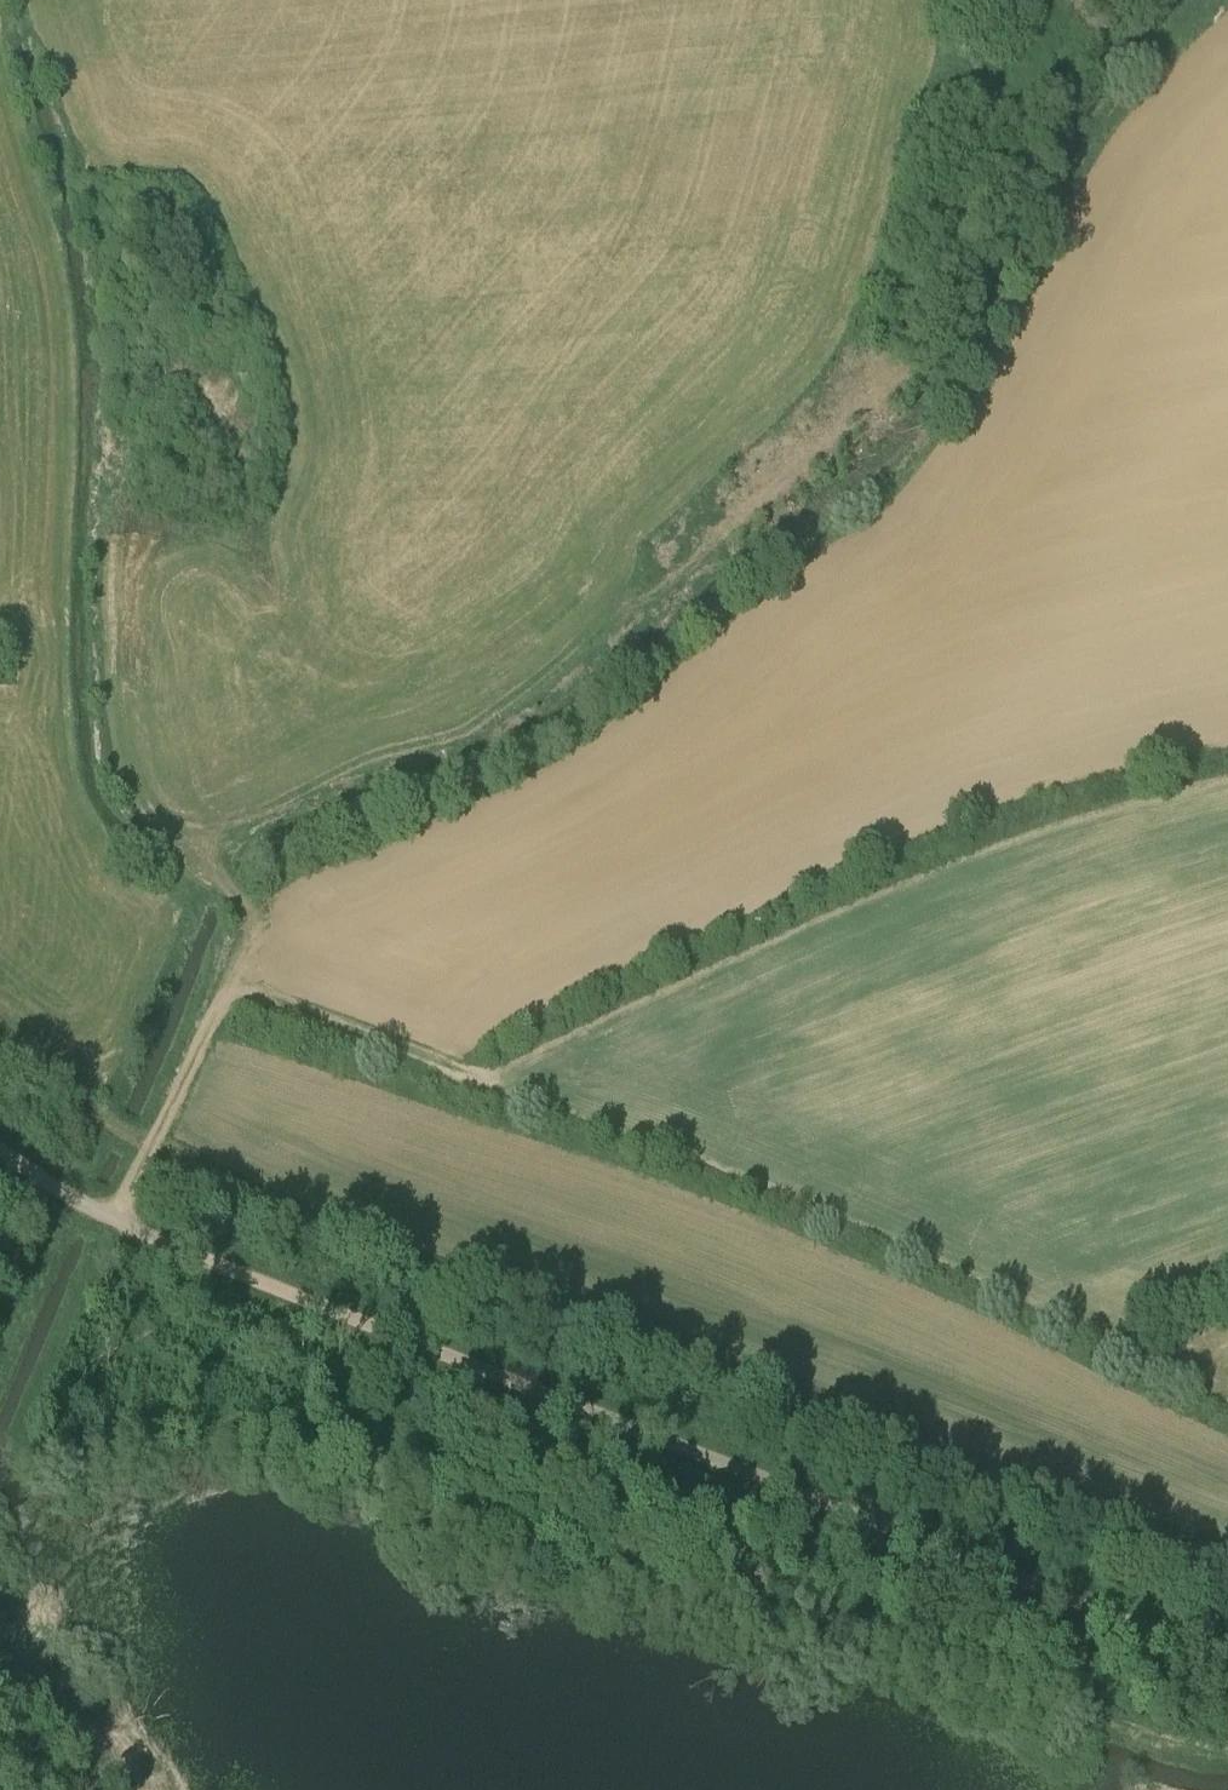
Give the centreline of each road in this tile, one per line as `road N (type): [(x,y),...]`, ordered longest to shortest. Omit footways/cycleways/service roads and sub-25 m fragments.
road 1 (unclassified): [(1227,1677),(102,1223),(0,1157)]
road 2 (track): [(494,1080),(268,1000),(219,999),(138,1137),(102,1223)]

